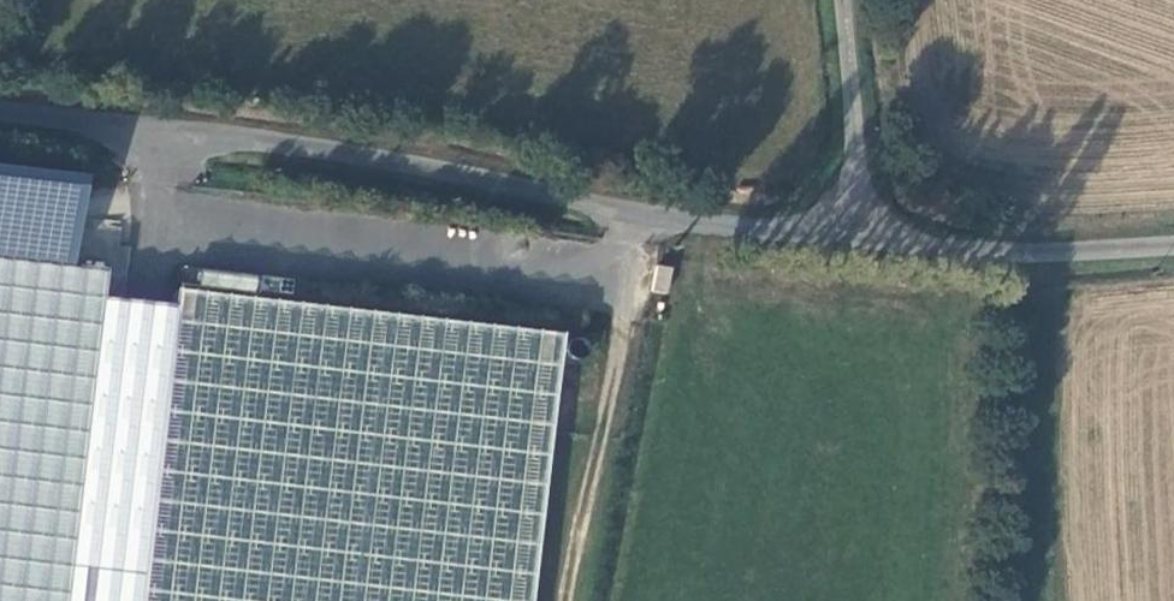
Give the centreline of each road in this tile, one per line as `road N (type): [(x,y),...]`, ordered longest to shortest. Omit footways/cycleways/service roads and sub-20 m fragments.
road 1 (unclassified): [(865,244),(617,211),(266,139),(0,108)]
road 2 (unclassified): [(1173,244),(993,250),(865,244)]
road 3 (track): [(569,600),(622,318)]
road 4 (unclassified): [(845,0),(865,244)]

